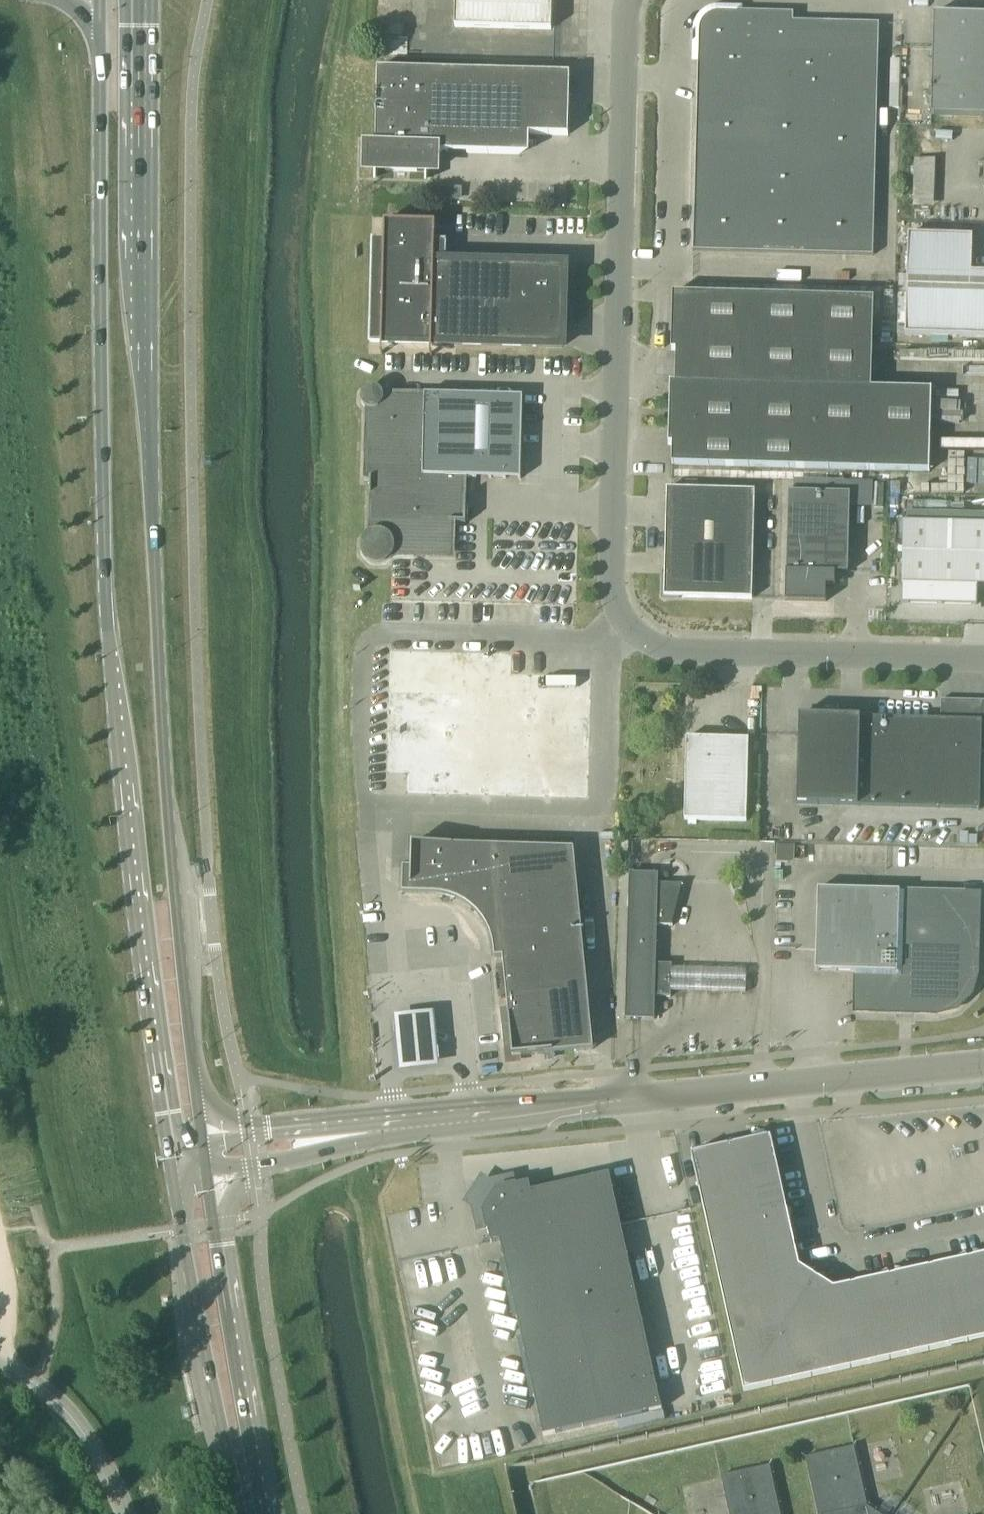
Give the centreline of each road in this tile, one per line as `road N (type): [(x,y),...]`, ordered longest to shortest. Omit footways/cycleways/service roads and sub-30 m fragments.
road 1 (primary): [(202,1138),(160,675),(145,274),(146,0)]
road 2 (primary): [(100,65),(106,601),(137,940),(166,1141)]
road 3 (unclassified): [(983,661),(681,652),(629,629),(613,577),(629,0)]
road 4 (tertiary): [(630,1100),(202,1138)]
road 5 (tertiary): [(207,1172),(630,1100)]
road 6 (tertiary): [(630,1100),(983,1066)]
road 7 (primary): [(270,1513),(207,1172)]
road 8 (primary): [(172,1175),(241,1513)]
road 9 (unclassified): [(126,1513),(75,1423),(36,1385),(0,1367)]

